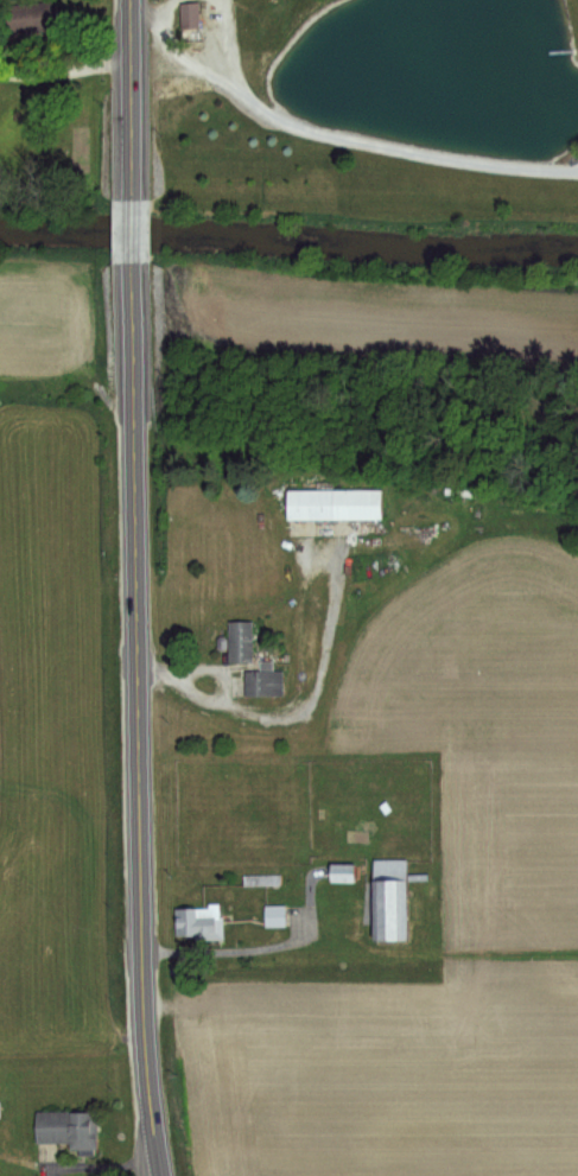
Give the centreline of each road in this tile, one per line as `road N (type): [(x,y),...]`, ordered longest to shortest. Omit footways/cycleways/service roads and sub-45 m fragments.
road 1 (primary): [(161,1175),(147,1113),(131,291)]
road 2 (primary): [(132,198),(129,0)]

